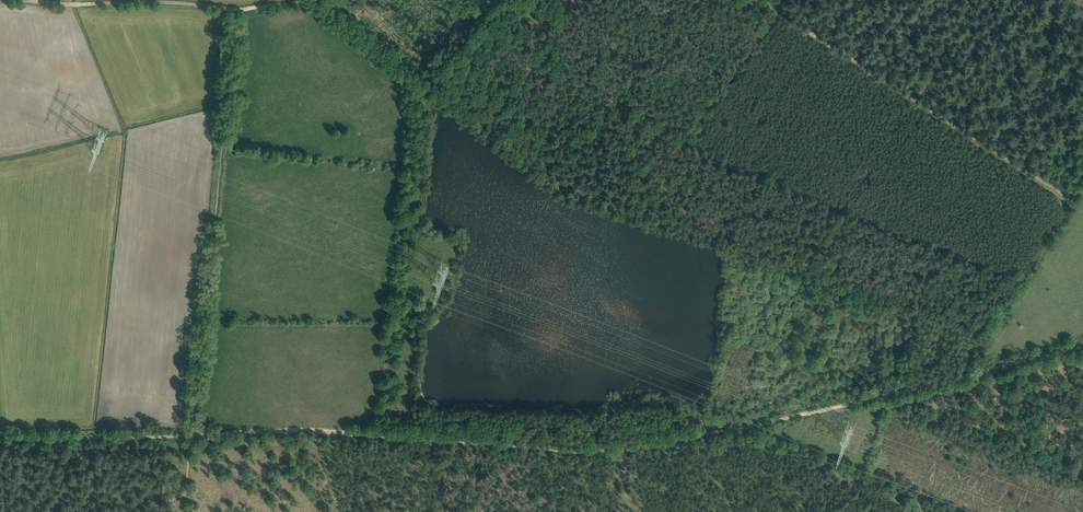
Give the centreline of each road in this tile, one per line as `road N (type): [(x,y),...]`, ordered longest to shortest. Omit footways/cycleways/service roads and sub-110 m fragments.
road 1 (track): [(707,435),(598,453),(386,431),(33,436),(0,428)]
road 2 (track): [(1082,343),(707,435)]
road 3 (track): [(21,0),(236,9)]

